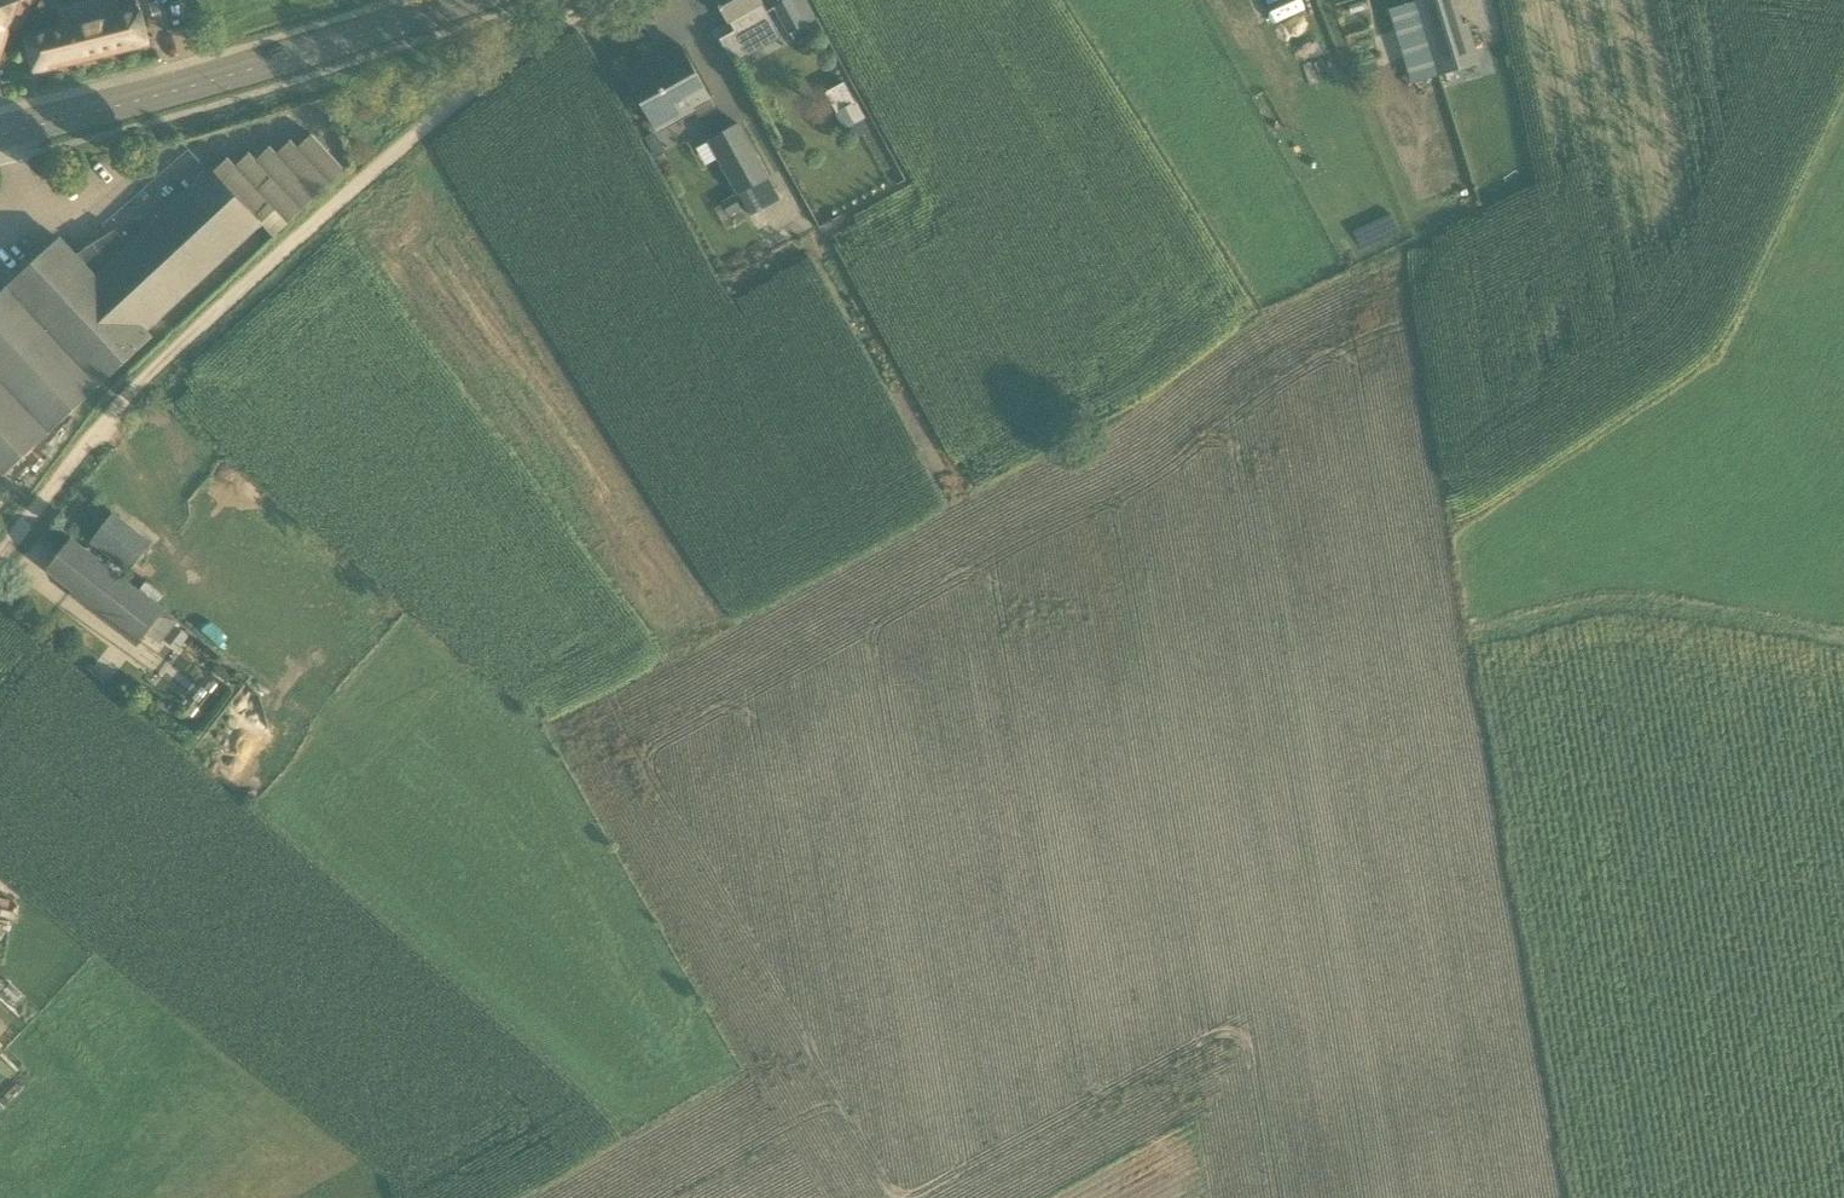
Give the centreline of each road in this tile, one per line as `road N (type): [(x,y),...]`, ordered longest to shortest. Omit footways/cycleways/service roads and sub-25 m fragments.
road 1 (track): [(596,0),(397,155),(147,381),(0,558)]
road 2 (tertiary): [(0,134),(211,80),(466,0)]

